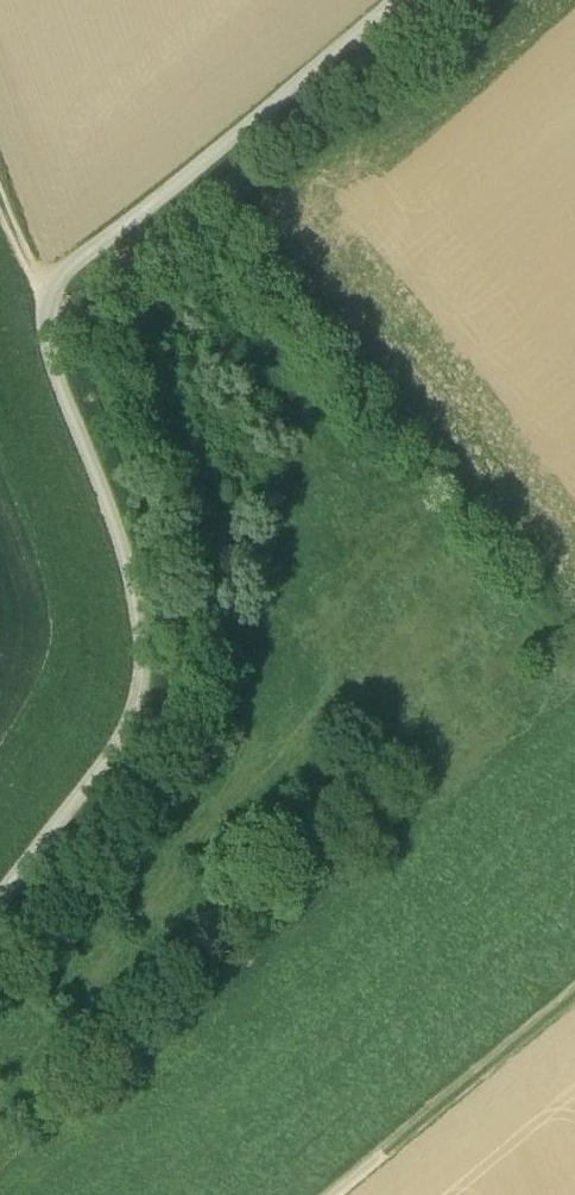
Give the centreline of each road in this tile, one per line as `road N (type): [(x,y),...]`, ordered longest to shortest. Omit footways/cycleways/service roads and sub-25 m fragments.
road 1 (track): [(65,326),(72,388),(158,614),(161,706),(145,743),(0,940)]
road 2 (track): [(433,0),(80,297),(65,326)]
road 3 (track): [(375,1194),(574,1028)]
road 4 (track): [(0,144),(65,326)]

